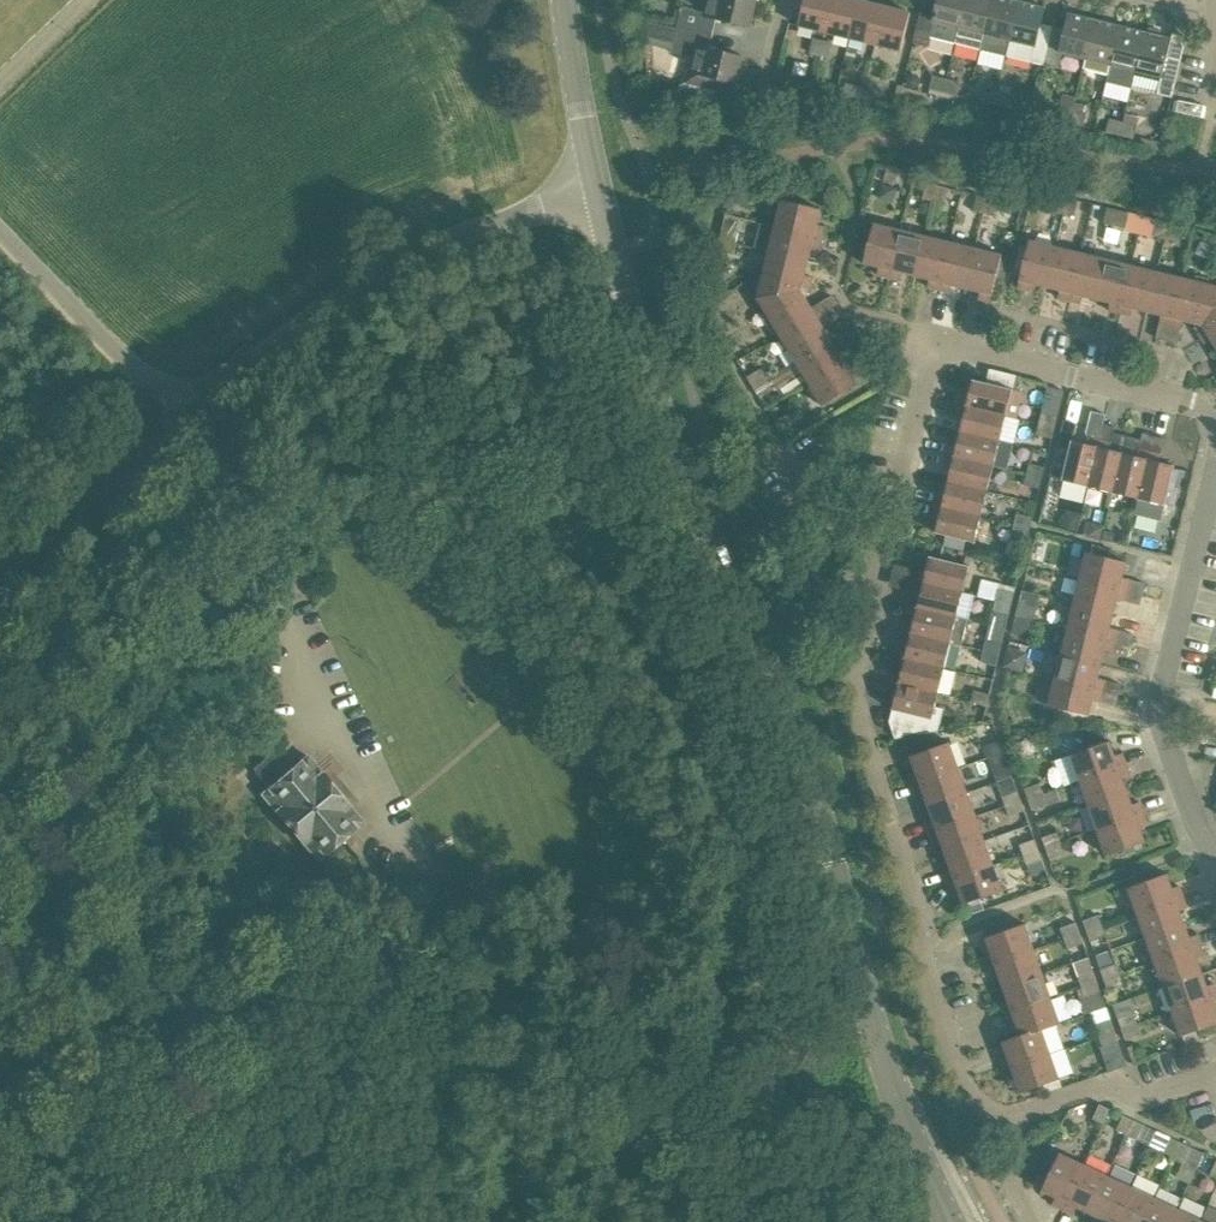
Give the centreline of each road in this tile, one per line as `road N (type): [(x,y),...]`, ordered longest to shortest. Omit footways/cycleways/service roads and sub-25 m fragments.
road 1 (residential): [(1012,1116),(996,1116),(970,1098),(920,963),(924,917),(888,821),(852,684),(878,575),(870,539),(883,504),(899,489),(937,352),(959,349),(1200,405),(1215,431)]
road 2 (secondary): [(950,1221),(894,1093),(792,727),(660,409),(599,192)]
road 3 (unclassified): [(183,418),(257,358),(397,265),(463,234),(599,192)]
road 4 (residential): [(1215,850),(1202,842),(1157,702),(1215,471)]
road 5 (unclassified): [(183,418),(0,229)]
road 6 (unclassified): [(183,418),(0,576)]
road 7 (residential): [(1012,1116),(1099,1085),(1143,1098),(1215,1072)]
road 8 (secondary): [(599,192),(563,0)]

